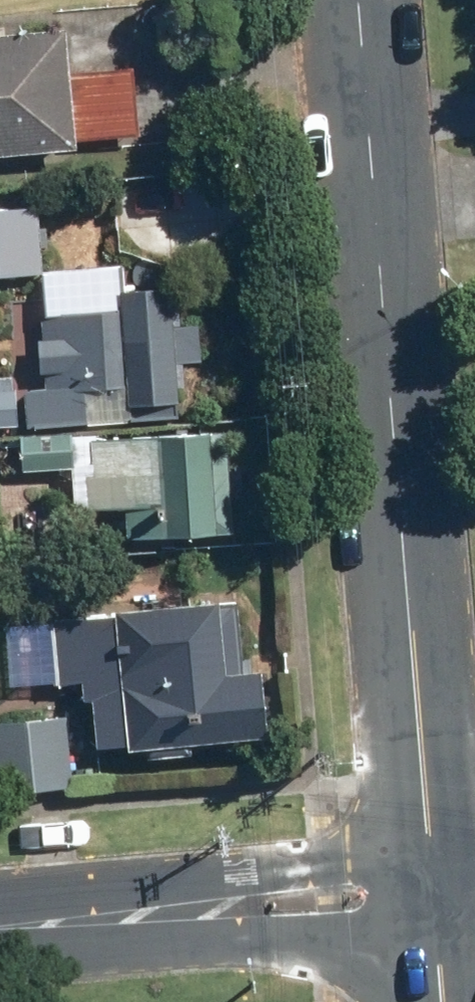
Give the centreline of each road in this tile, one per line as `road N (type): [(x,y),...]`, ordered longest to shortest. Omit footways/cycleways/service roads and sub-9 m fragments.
road 1 (tertiary): [(354,0),(435,890)]
road 2 (residential): [(0,922),(435,890)]

